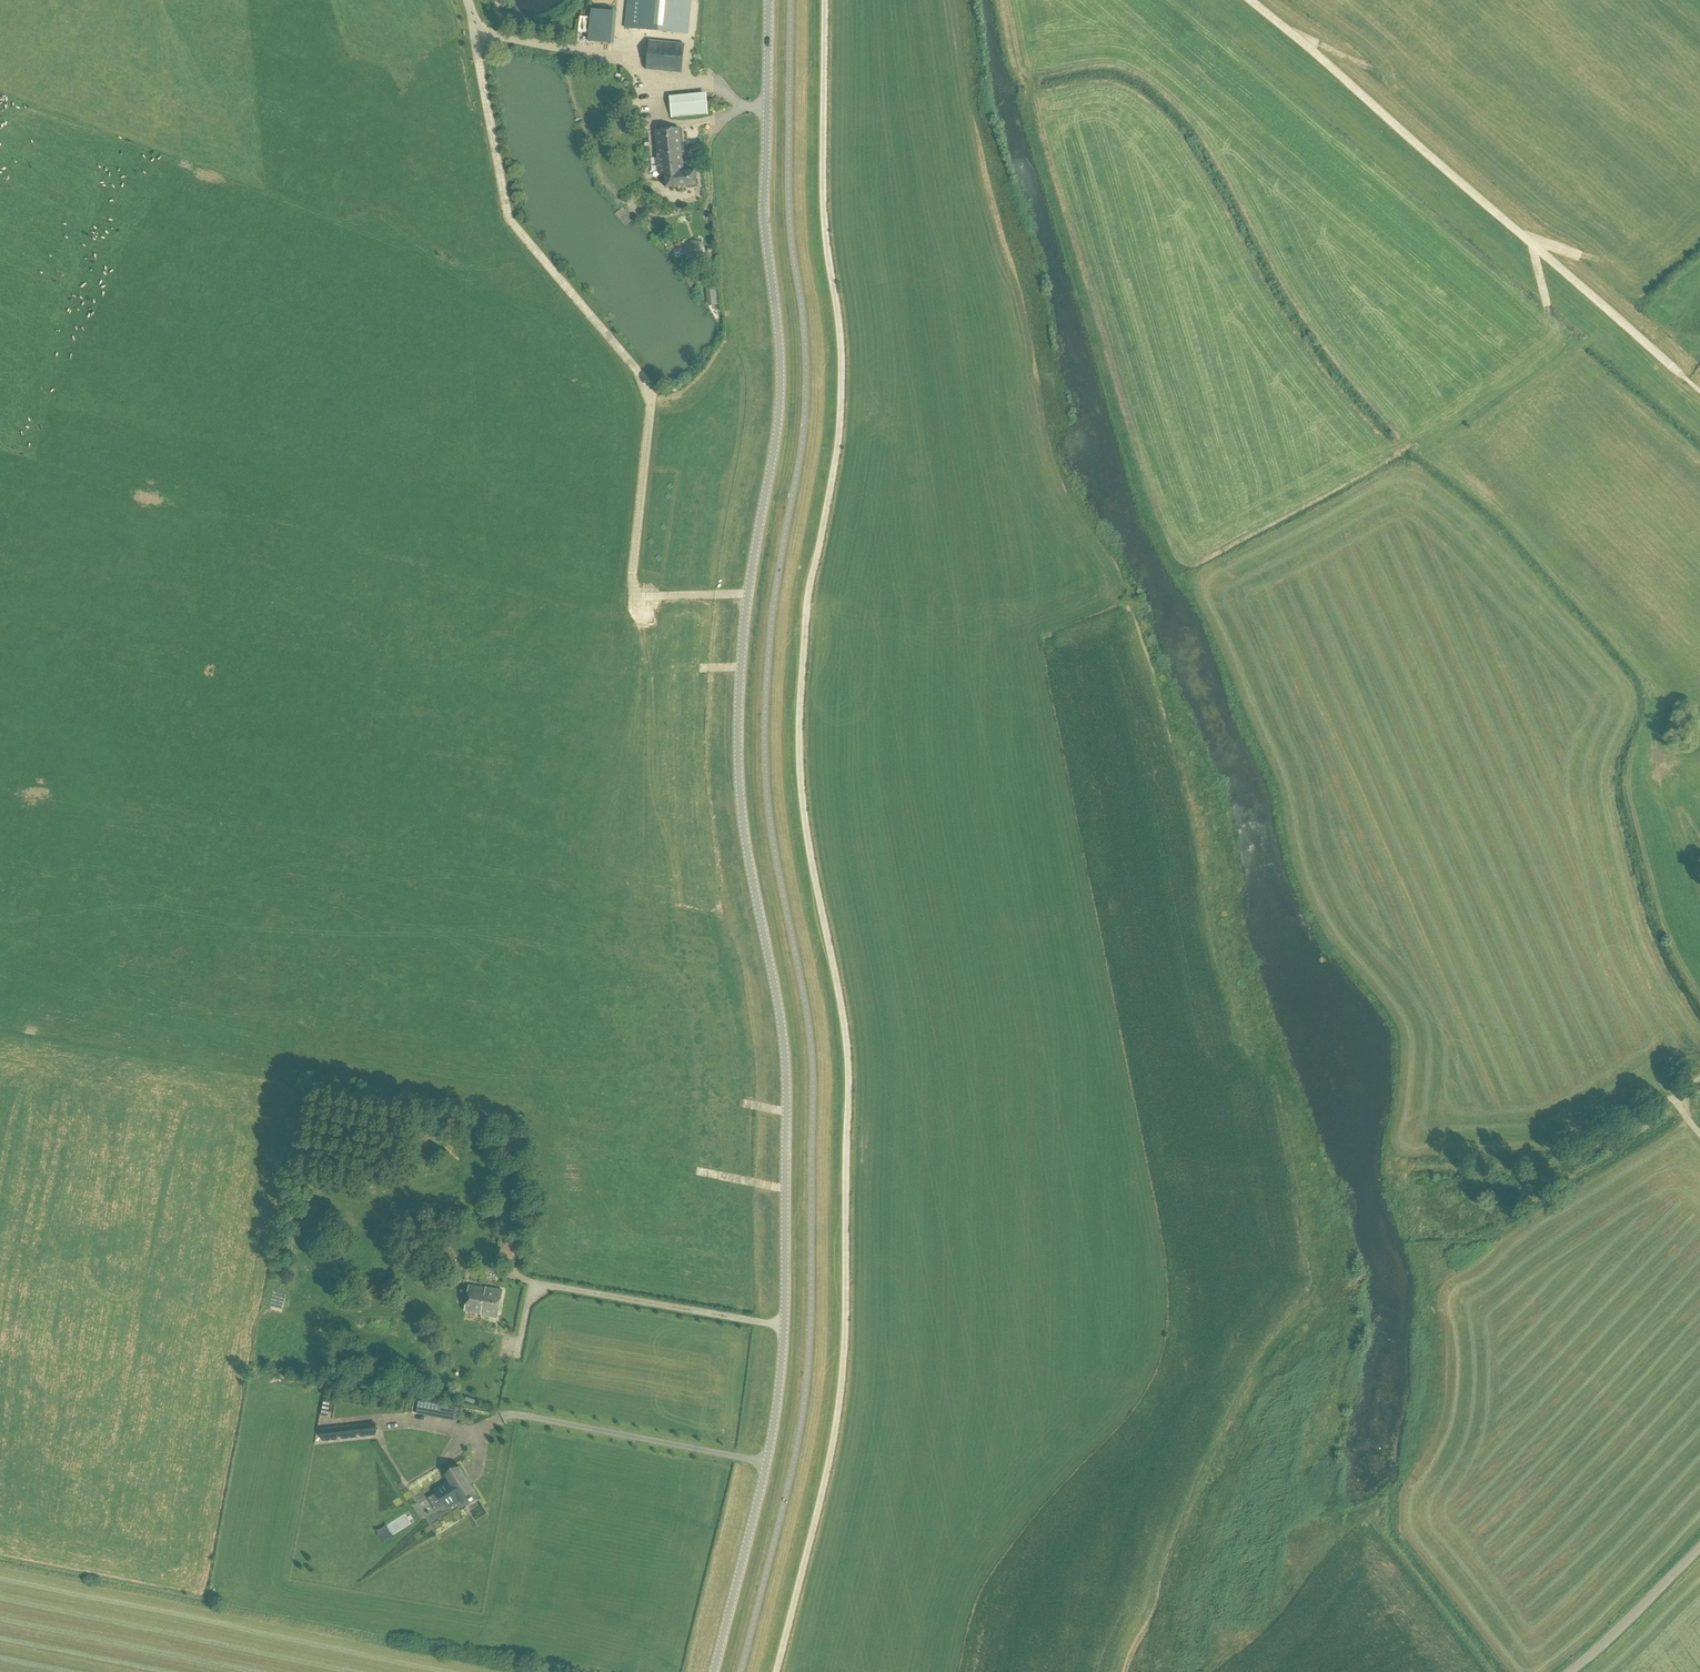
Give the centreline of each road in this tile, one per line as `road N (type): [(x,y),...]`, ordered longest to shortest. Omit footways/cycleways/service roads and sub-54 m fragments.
road 1 (track): [(826,0),(823,194),(841,401),(806,610),(800,777),(847,1057),(846,1308),(832,1452),(776,1671)]
road 2 (unclassified): [(715,1671),(767,1461),(784,1327),(786,1080),(738,767),(744,617),(783,376),(768,213),(768,0)]
road 3 (unclassified): [(1699,1549),(1571,1671)]

